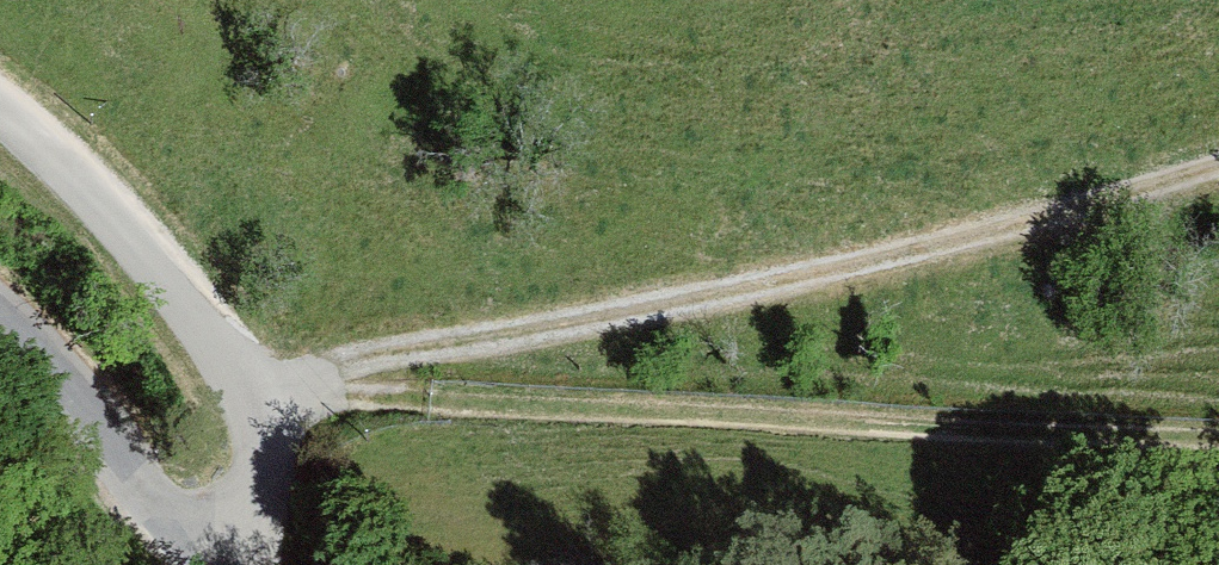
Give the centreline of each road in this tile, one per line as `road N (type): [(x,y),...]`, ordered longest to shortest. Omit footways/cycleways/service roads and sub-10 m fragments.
road 1 (track): [(1218,161),(1045,220),(255,388)]
road 2 (track): [(1218,437),(255,388)]
road 3 (unclassified): [(211,564),(259,490),(255,388),(103,165),(0,66)]
road 4 (unclassified): [(200,564),(73,388),(0,331)]

